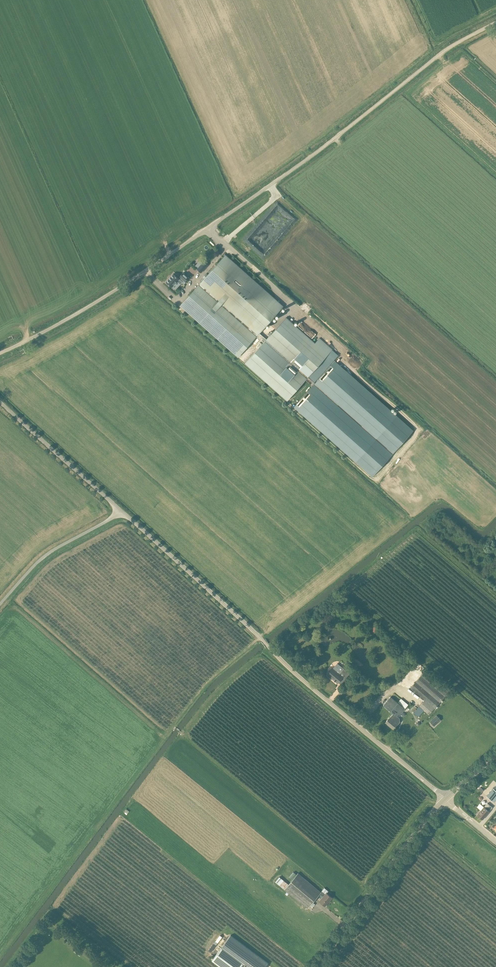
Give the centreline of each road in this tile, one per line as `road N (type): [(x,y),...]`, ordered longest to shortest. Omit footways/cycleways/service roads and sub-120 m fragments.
road 1 (unclassified): [(0,353),(172,253),(495,22)]
road 2 (unclassified): [(445,799),(119,512)]
road 3 (tertiary): [(317,966),(445,799)]
road 4 (unclassified): [(119,512),(0,403)]
road 5 (unclassified): [(0,605),(46,554),(119,512)]

